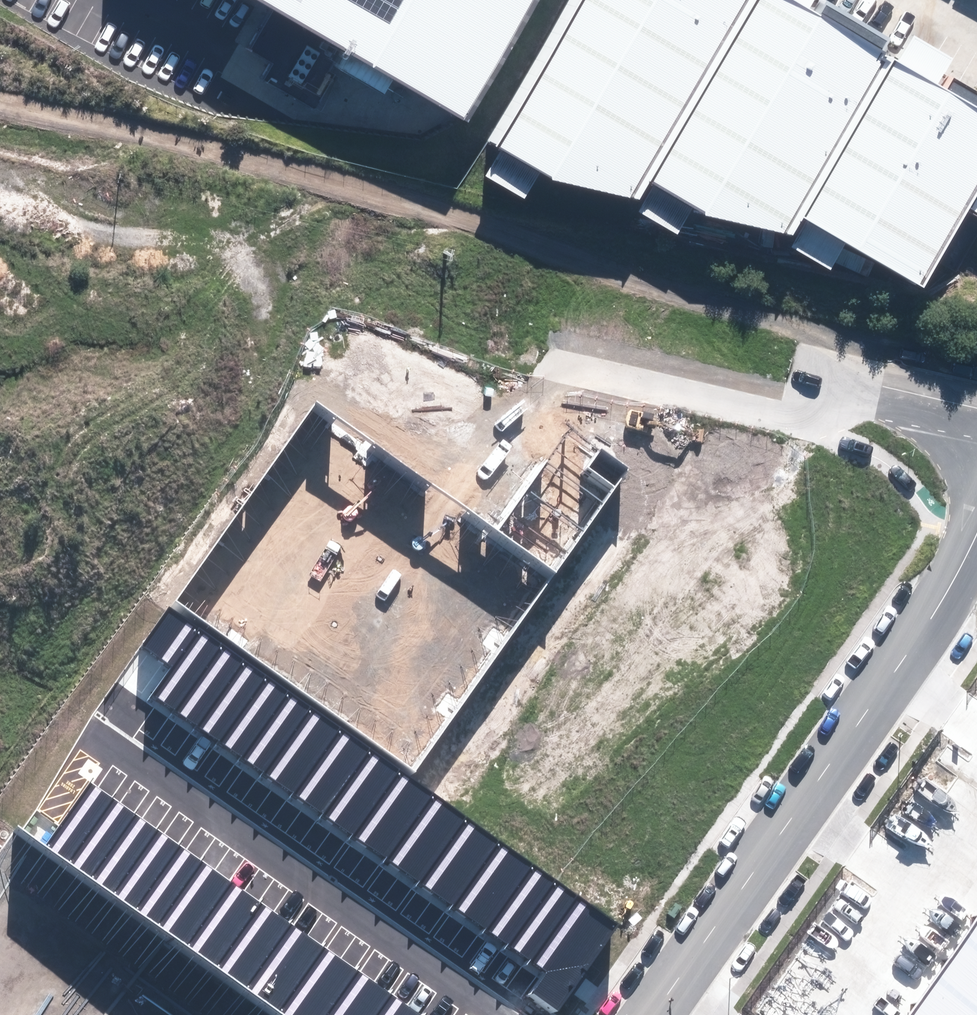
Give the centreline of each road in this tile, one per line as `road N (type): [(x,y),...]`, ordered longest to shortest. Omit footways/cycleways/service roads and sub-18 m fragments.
road 1 (track): [(976,344),(0,110)]
road 2 (unknown): [(889,403),(0,187)]
road 3 (unclassified): [(976,539),(945,597),(652,1014)]

